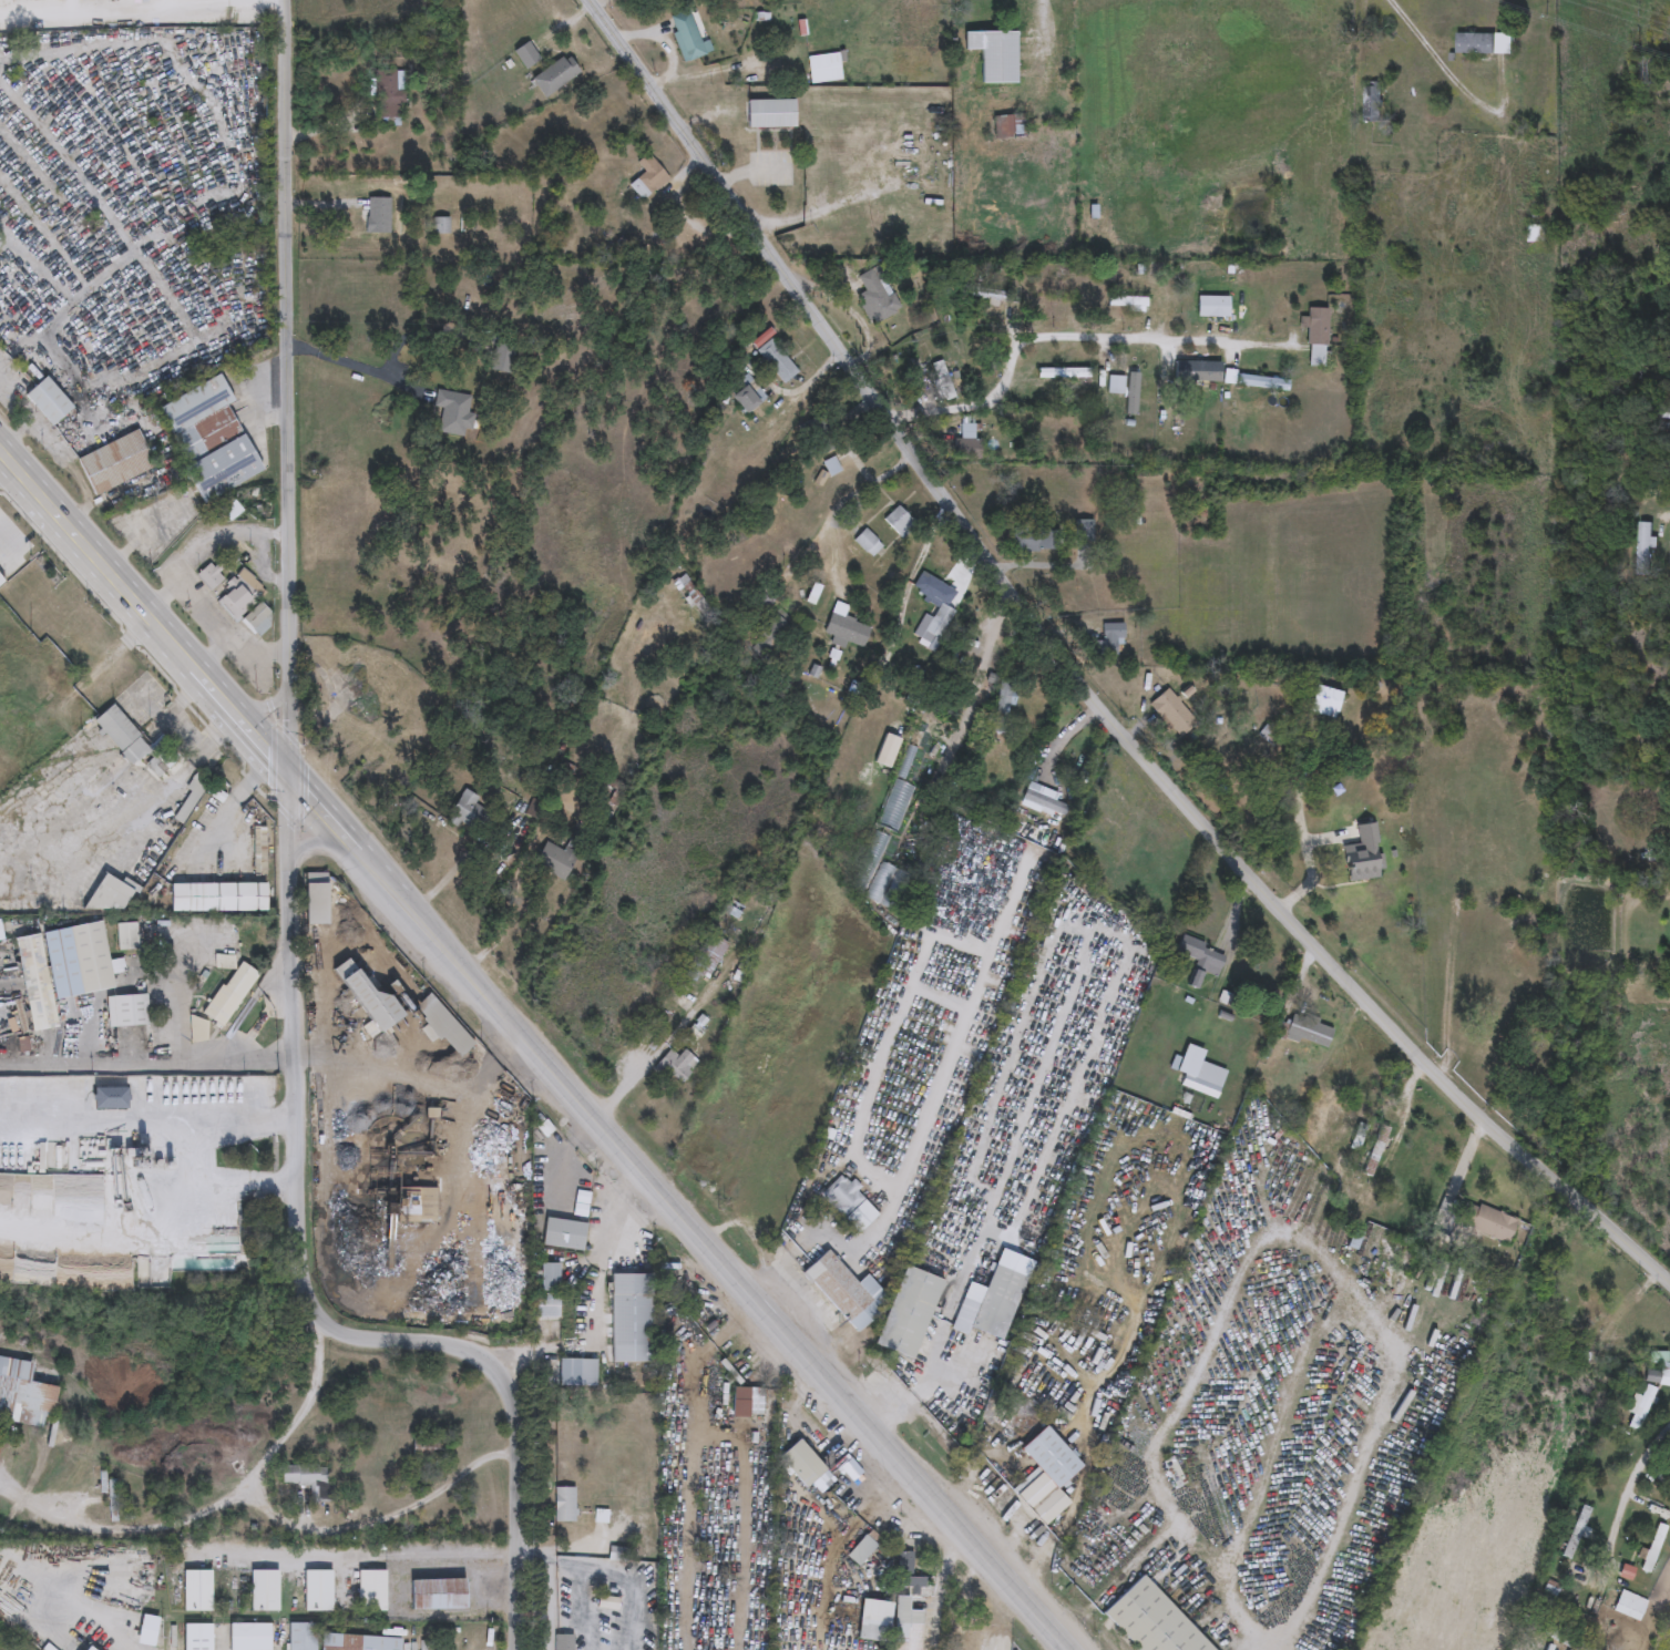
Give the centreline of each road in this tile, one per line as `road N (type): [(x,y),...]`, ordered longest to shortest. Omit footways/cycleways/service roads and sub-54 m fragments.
road 1 (tertiary): [(519,1649),(521,1459),(510,1393),(486,1360),(464,1347),(370,1338),(319,1322),(305,1277),(287,869),(286,0)]
road 2 (residential): [(1669,1274),(1457,1097),(1114,724),(591,0)]
road 3 (primary): [(289,773),(1072,1649)]
road 4 (primary): [(0,444),(289,773)]
road 5 (residential): [(1669,1433),(1638,1476),(1599,1582)]

